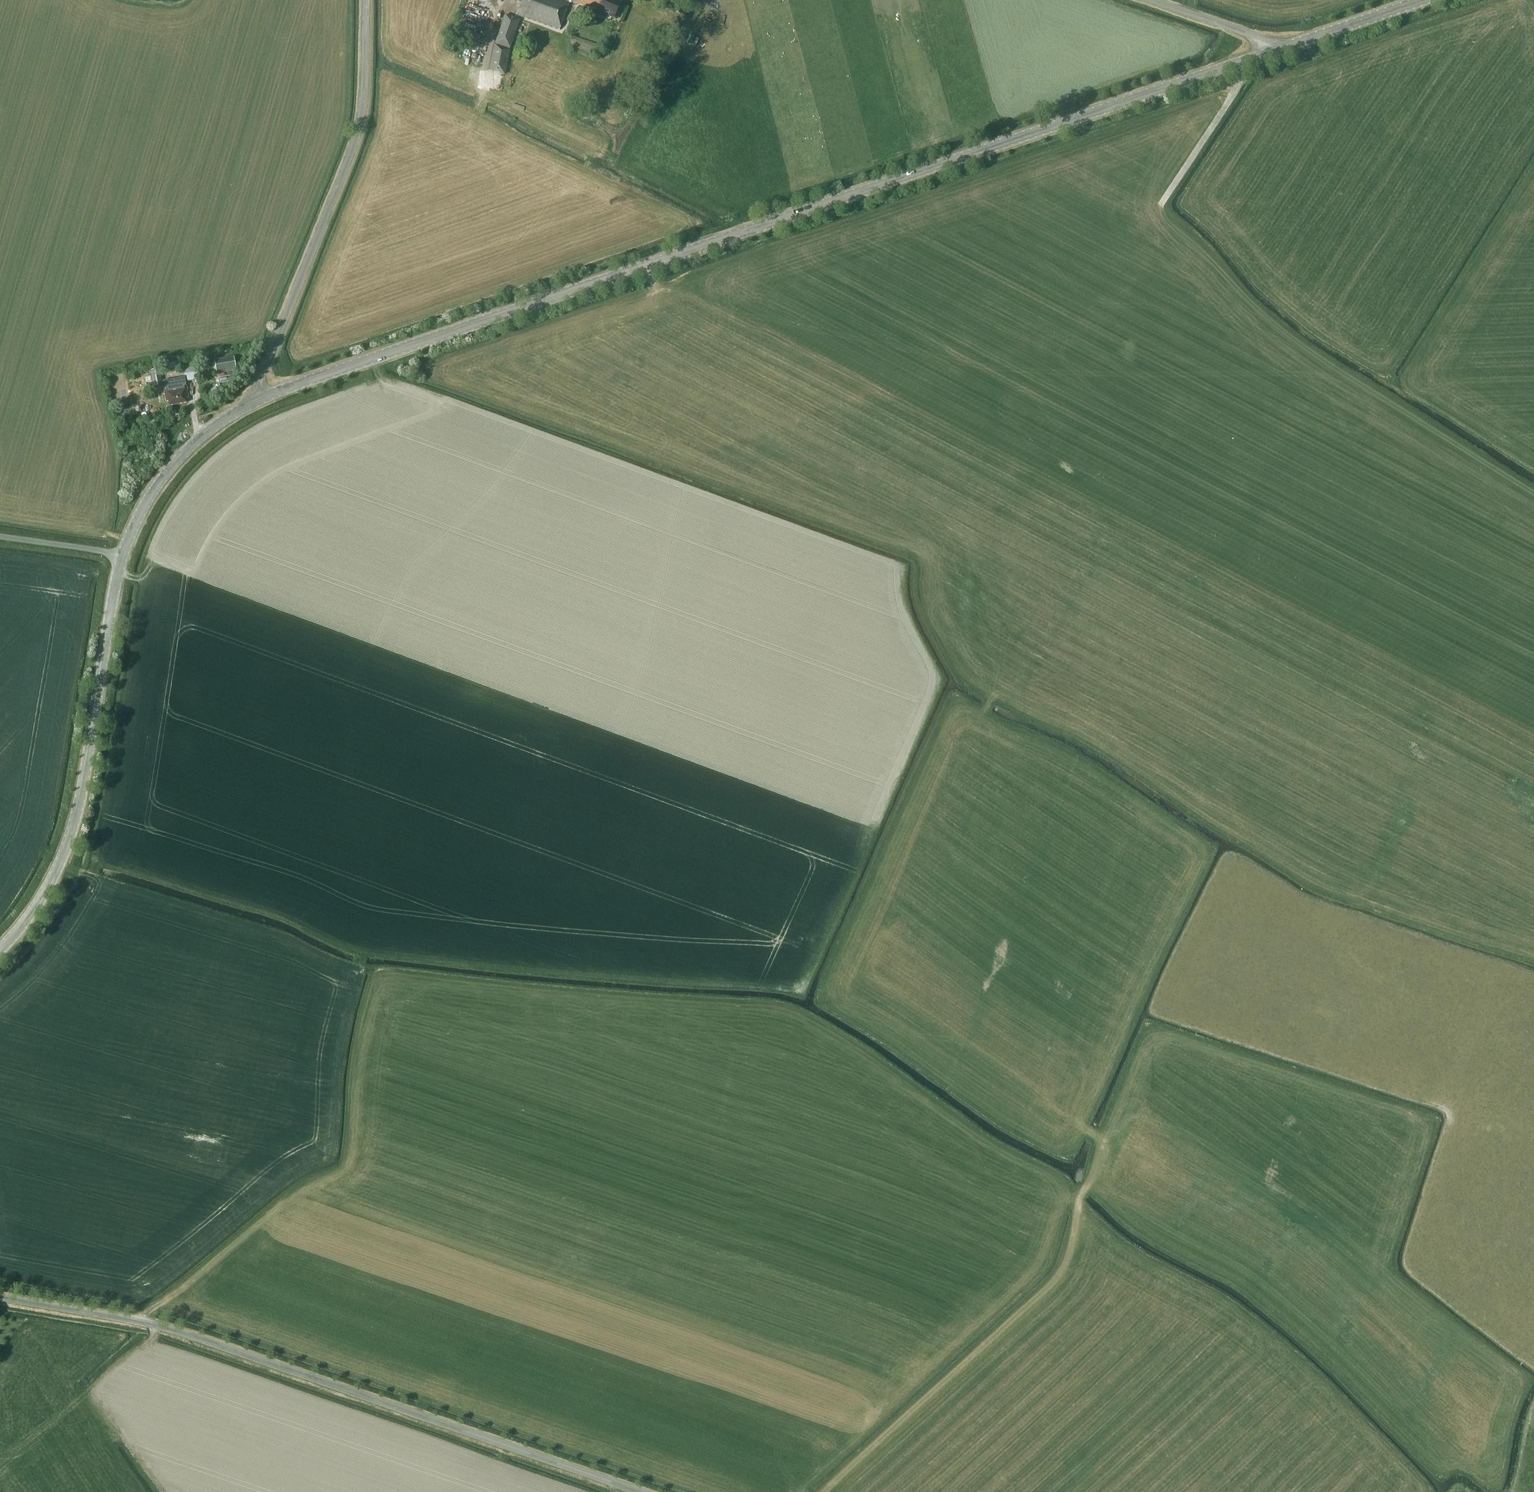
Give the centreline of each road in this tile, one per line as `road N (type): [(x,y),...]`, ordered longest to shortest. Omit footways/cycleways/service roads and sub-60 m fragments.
road 1 (tertiary): [(251,401),(1278,49)]
road 2 (tertiary): [(0,1296),(170,1328),(639,1491)]
road 3 (tertiary): [(0,950),(39,898),(69,838),(122,556),(136,518),(199,435),(251,401)]
road 4 (unclassified): [(251,401),(358,129),(366,0)]
road 5 (tertiary): [(1278,49),(1421,0)]
road 6 (unclassified): [(1278,49),(1158,0)]

